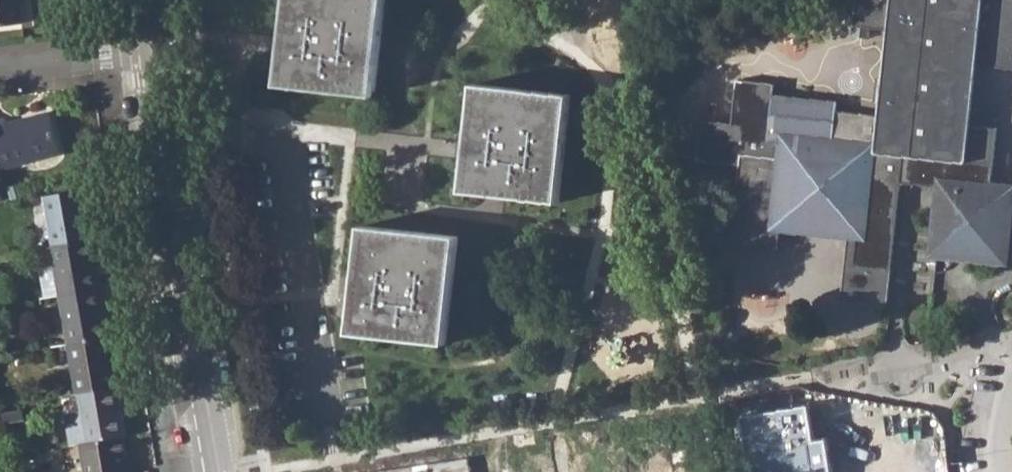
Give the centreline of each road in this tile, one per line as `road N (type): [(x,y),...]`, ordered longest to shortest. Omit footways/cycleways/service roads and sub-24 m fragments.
road 1 (residential): [(163,133),(284,147),(328,411)]
road 2 (tertiary): [(163,133),(217,471)]
road 3 (residential): [(151,61),(0,77)]

